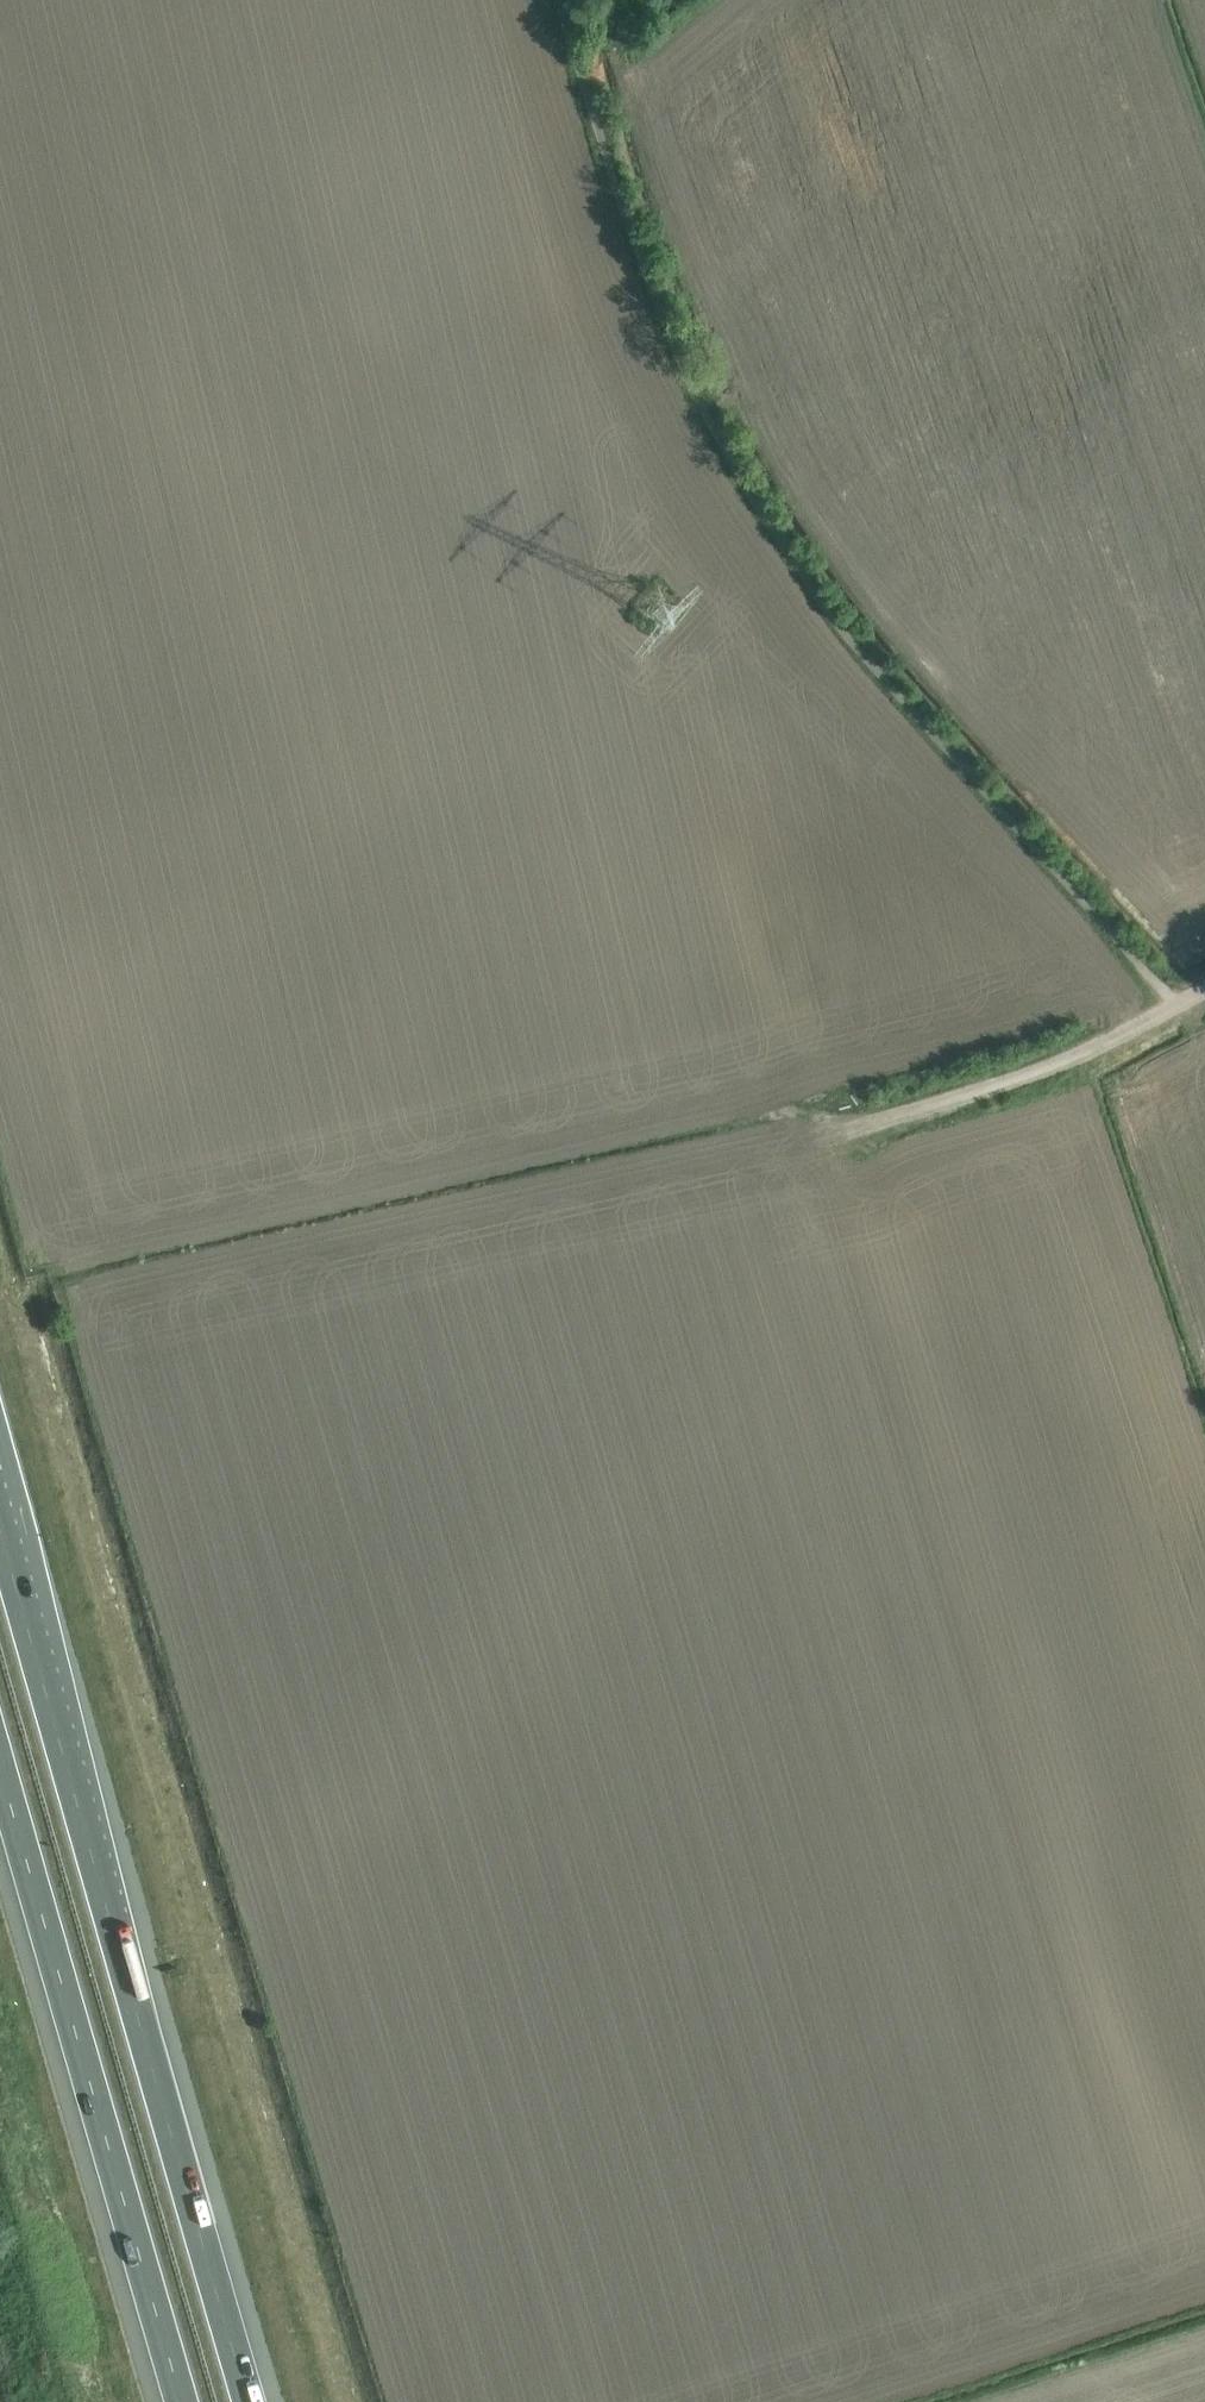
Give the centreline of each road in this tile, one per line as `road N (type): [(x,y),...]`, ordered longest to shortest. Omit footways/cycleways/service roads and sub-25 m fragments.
road 1 (motorway): [(249,2401),(0,1512)]
road 2 (motorway): [(0,1763),(183,2401)]
road 3 (unclassified): [(1204,989),(1062,1063),(848,1130)]

